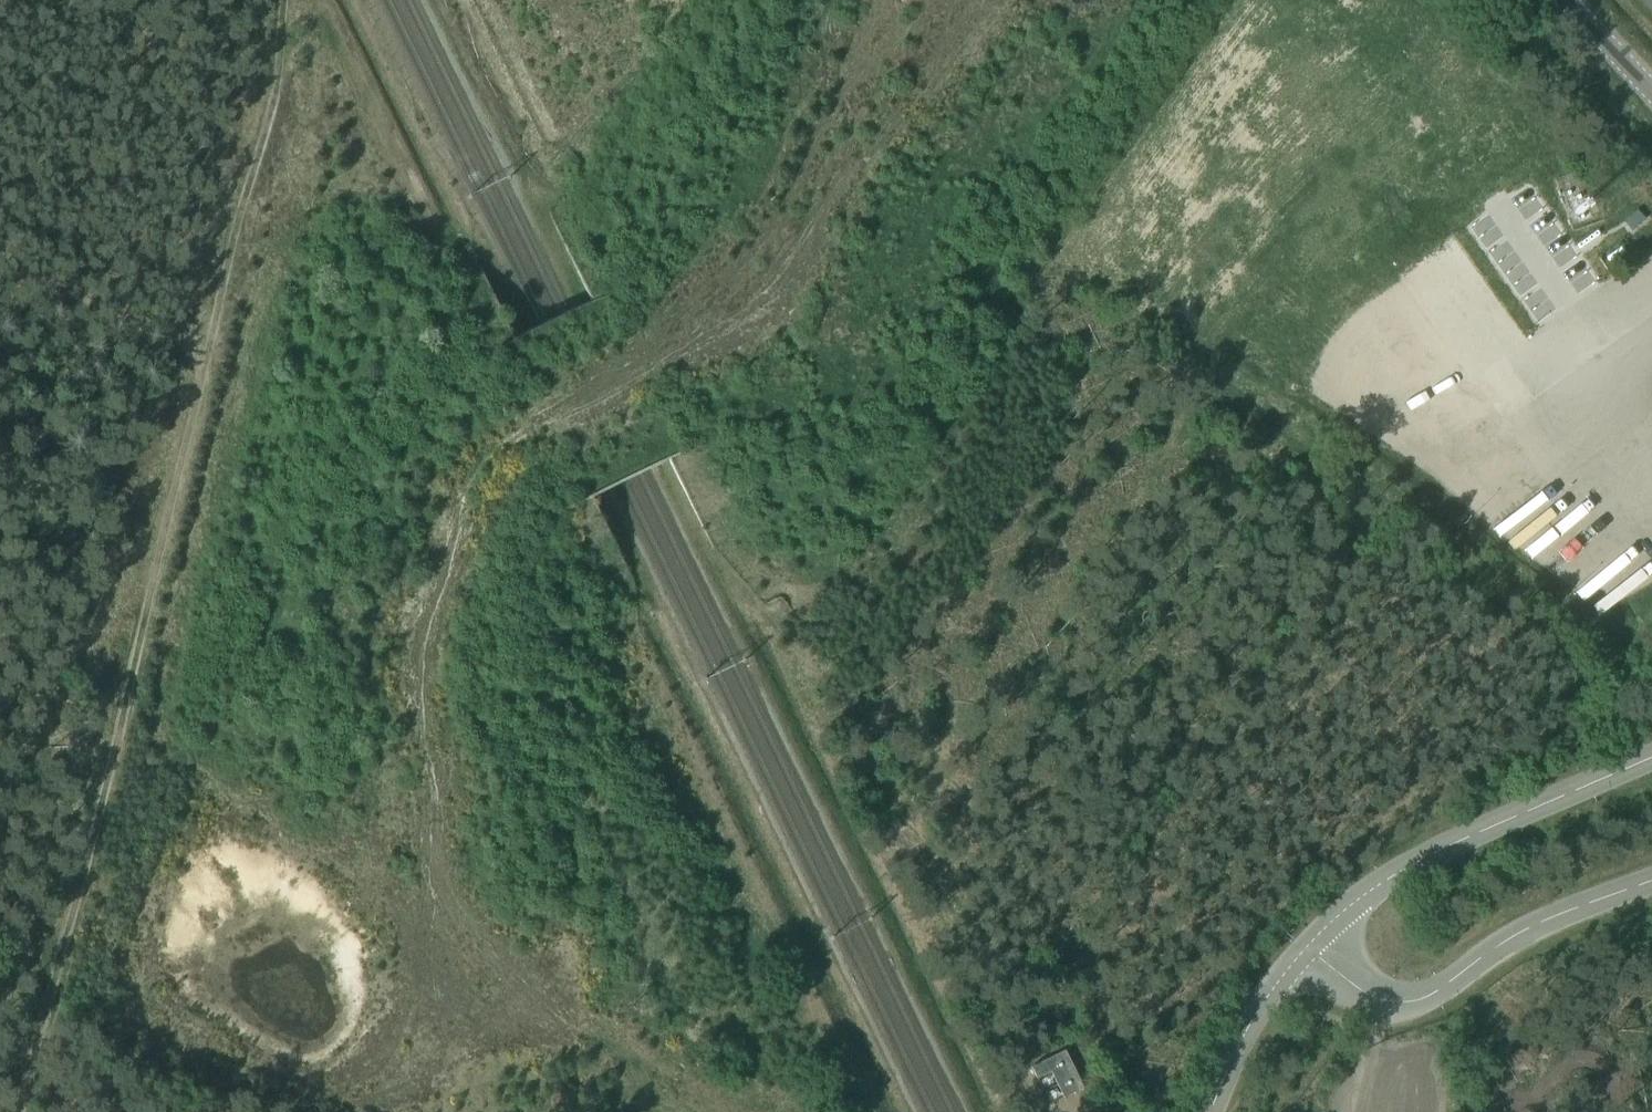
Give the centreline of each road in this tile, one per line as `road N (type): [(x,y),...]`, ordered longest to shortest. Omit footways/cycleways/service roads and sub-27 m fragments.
road 1 (tertiary): [(1307,948),(1354,904),(1407,872),(1651,759)]
road 2 (tertiary): [(1307,948),(1370,995),(1406,1001),(1536,924),(1651,881)]
road 3 (unclassified): [(1213,1111),(1265,1007),(1307,948)]
road 4 (tertiary): [(1651,91),(1566,0)]

